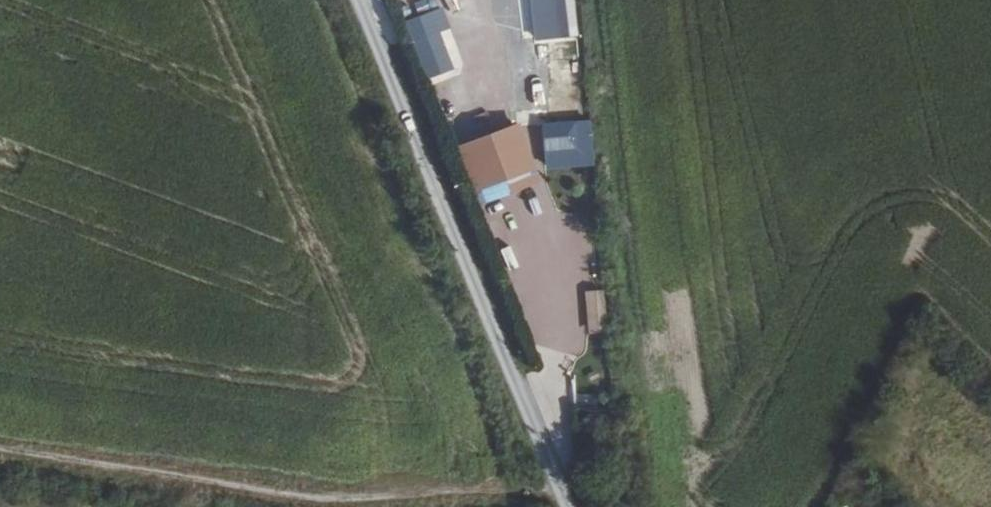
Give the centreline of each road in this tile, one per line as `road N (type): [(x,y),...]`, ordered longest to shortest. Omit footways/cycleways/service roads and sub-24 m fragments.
road 1 (track): [(0,457),(308,506)]
road 2 (track): [(366,506),(484,489),(571,503)]

